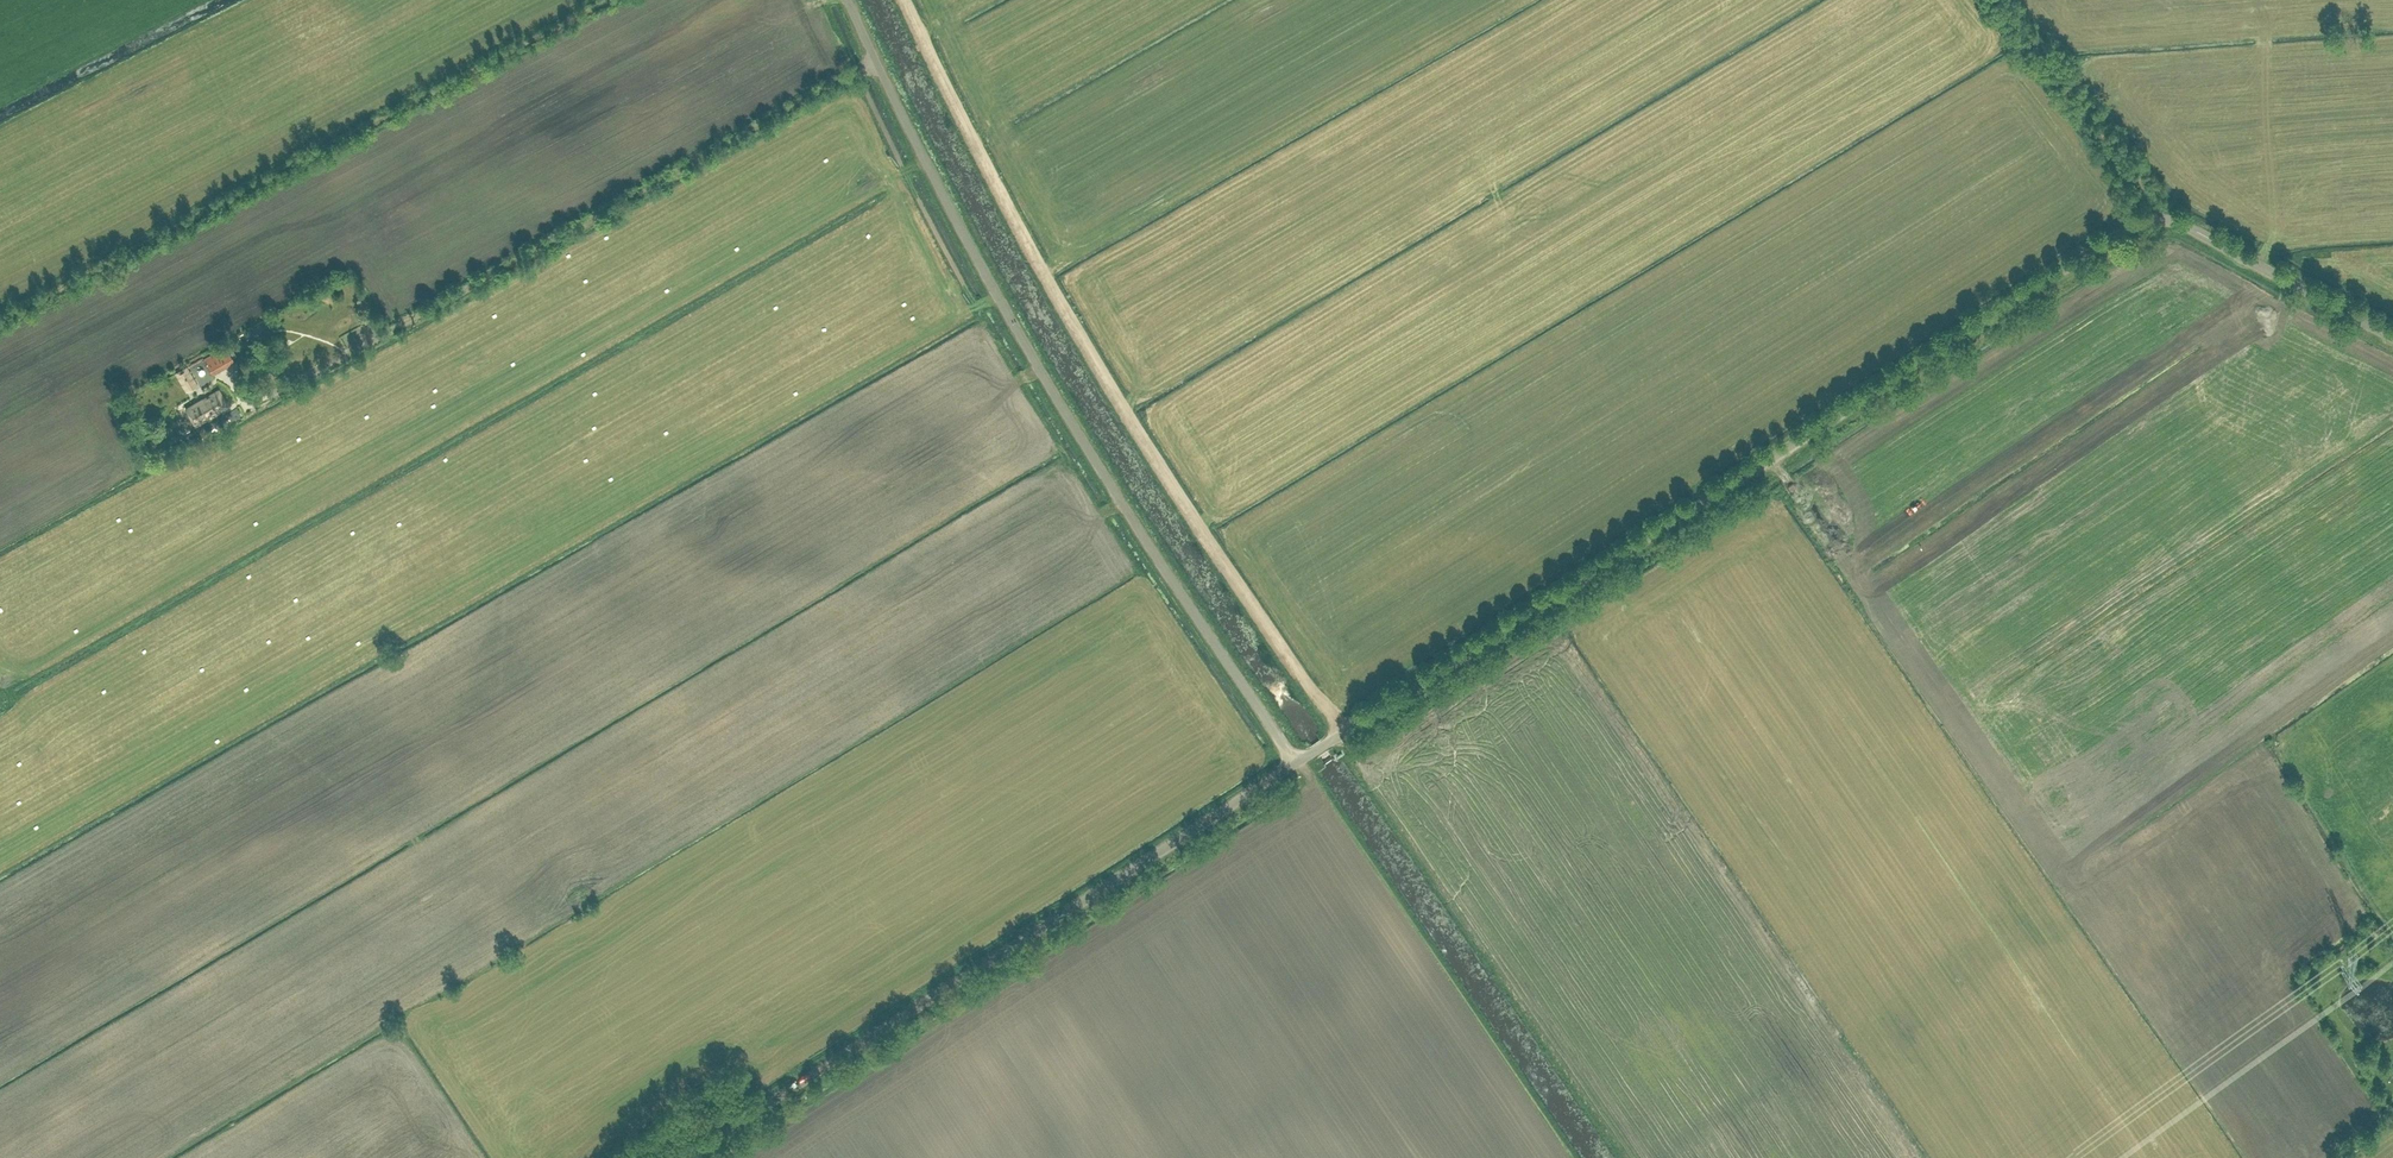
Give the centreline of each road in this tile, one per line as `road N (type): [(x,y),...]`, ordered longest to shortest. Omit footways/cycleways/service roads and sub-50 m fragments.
road 1 (unclassified): [(1295,763),(2139,221),(2190,226),(2392,335)]
road 2 (unclassified): [(1295,763),(1062,406),(846,0)]
road 3 (track): [(1343,732),(1083,346),(902,0)]
road 4 (unclassified): [(717,1134),(1295,763)]

